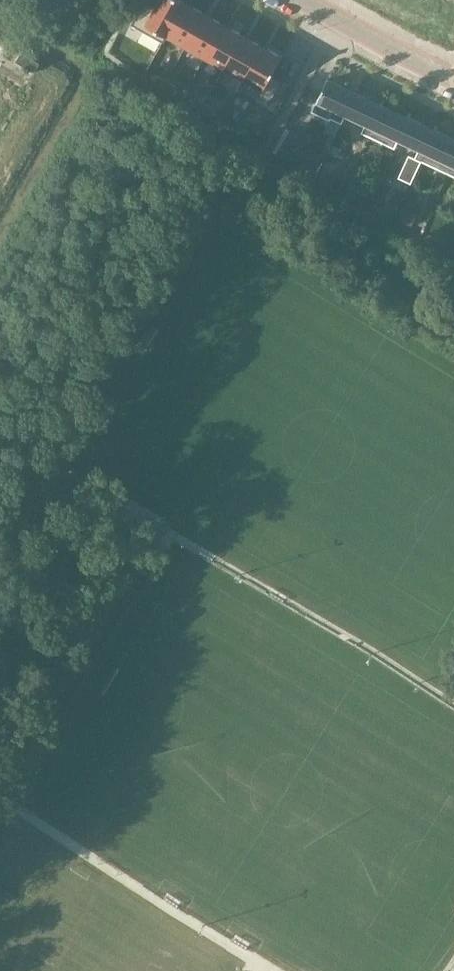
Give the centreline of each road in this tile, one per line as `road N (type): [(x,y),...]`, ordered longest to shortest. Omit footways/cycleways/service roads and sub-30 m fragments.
road 1 (unclassified): [(453,78),(304,0)]

